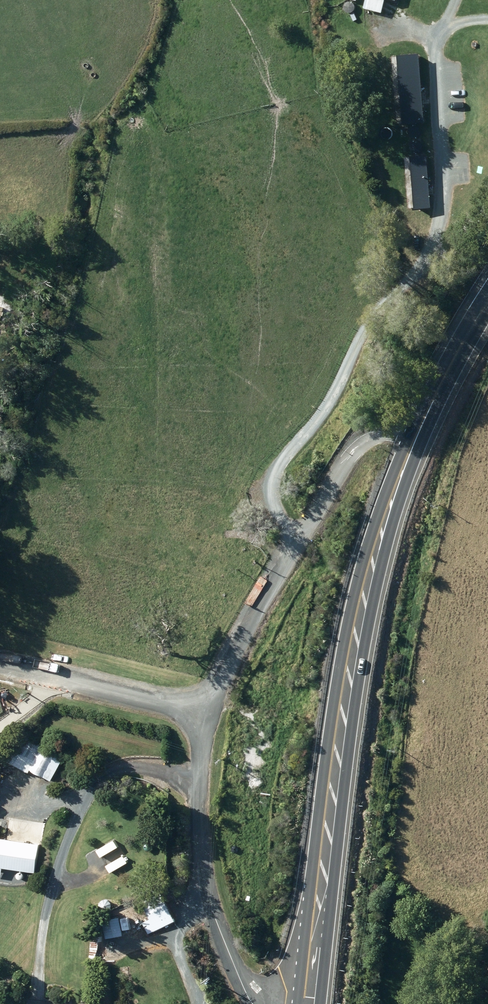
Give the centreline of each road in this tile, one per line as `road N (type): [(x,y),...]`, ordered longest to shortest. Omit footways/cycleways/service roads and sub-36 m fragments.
road 1 (primary): [(413,444),(377,539),(344,680),(304,1003)]
road 2 (residential): [(207,713),(344,463),(387,435),(413,444)]
road 3 (residential): [(254,1003),(209,889),(199,807),(207,713)]
road 4 (residential): [(207,713),(0,668)]
road 5 (primary): [(487,304),(413,444)]

